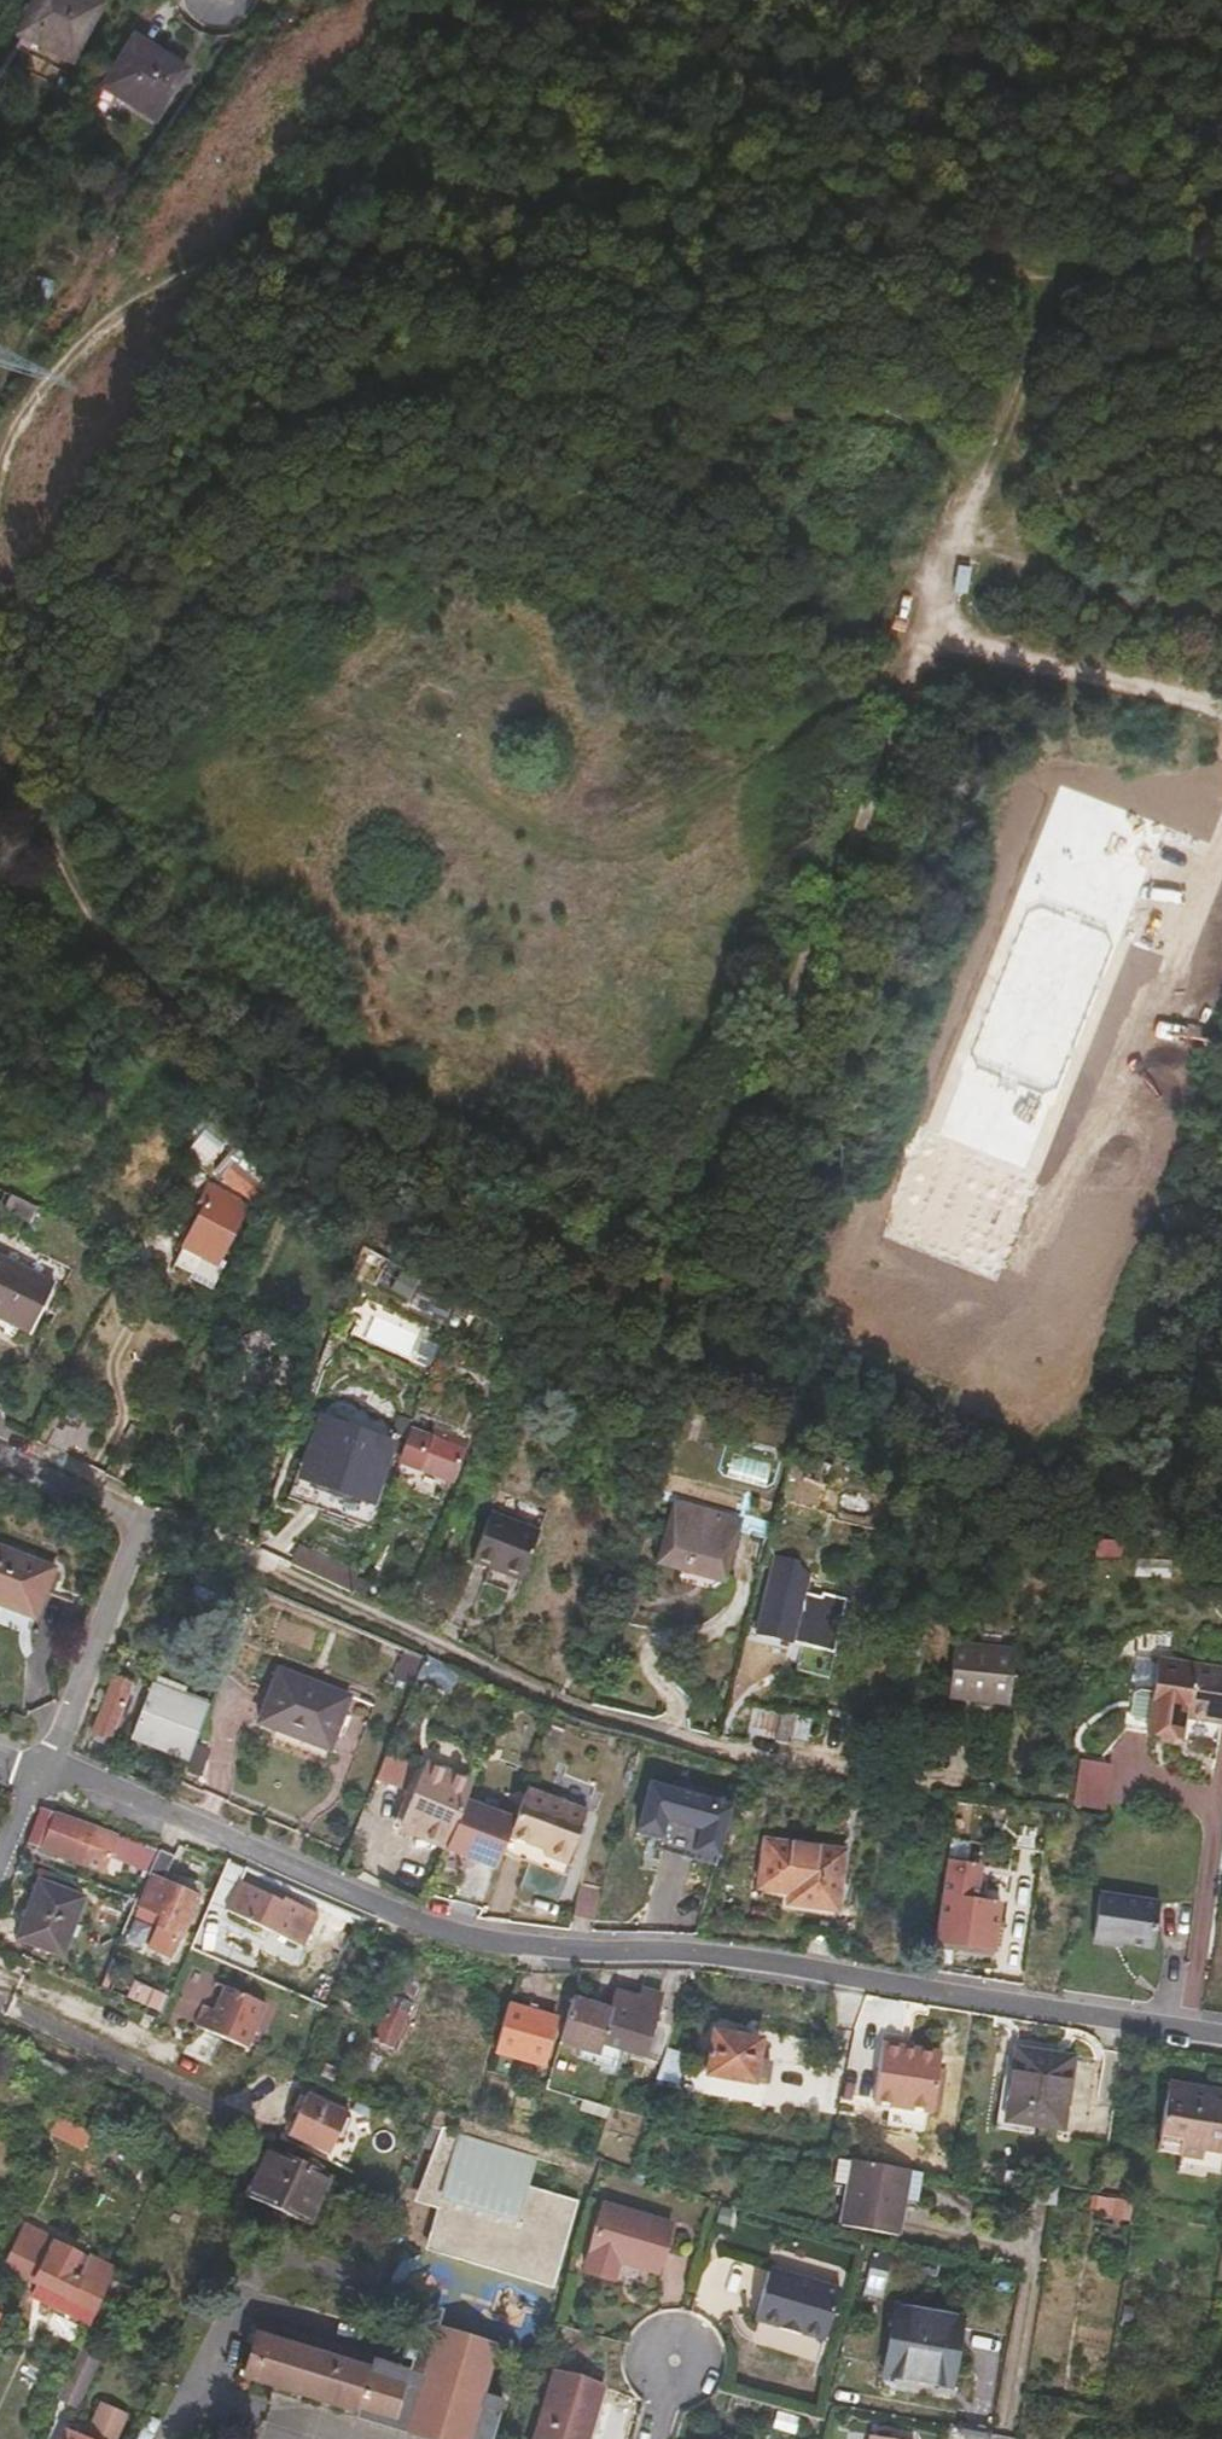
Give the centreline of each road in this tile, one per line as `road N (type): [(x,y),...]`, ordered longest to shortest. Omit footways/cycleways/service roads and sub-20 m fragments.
road 1 (track): [(938,626),(708,1213),(668,1268),(621,1267),(507,1203),(374,1148),(222,1039),(102,923),(57,854),(0,691)]
road 2 (track): [(0,475),(10,428),(87,343),(294,218),(380,181),(431,181),(1069,284),(1221,268)]
road 3 (track): [(57,854),(172,543),(221,472),(333,406),(419,392),(897,421),(999,452)]
road 4 (residential): [(40,1771),(351,1891),(524,1948),(691,1951),(1221,2039)]
road 5 (residential): [(1000,1781),(752,1757),(558,1694),(150,1520)]
road 6 (track): [(1069,284),(972,520),(938,626)]
road 7 (track): [(318,1109),(167,1059),(102,1117),(21,1100)]
road 8 (track): [(1221,702),(938,626)]
road 9 (track): [(985,486),(1024,470),(1111,374),(1160,354),(1221,347)]
road 10 (residential): [(150,1520),(40,1771)]
road 11 (track): [(1221,613),(965,543)]
road 12 (track): [(972,520),(1221,432)]
road 13 (track): [(920,664),(734,776)]
road 14 (residential): [(0,1450),(150,1520)]

